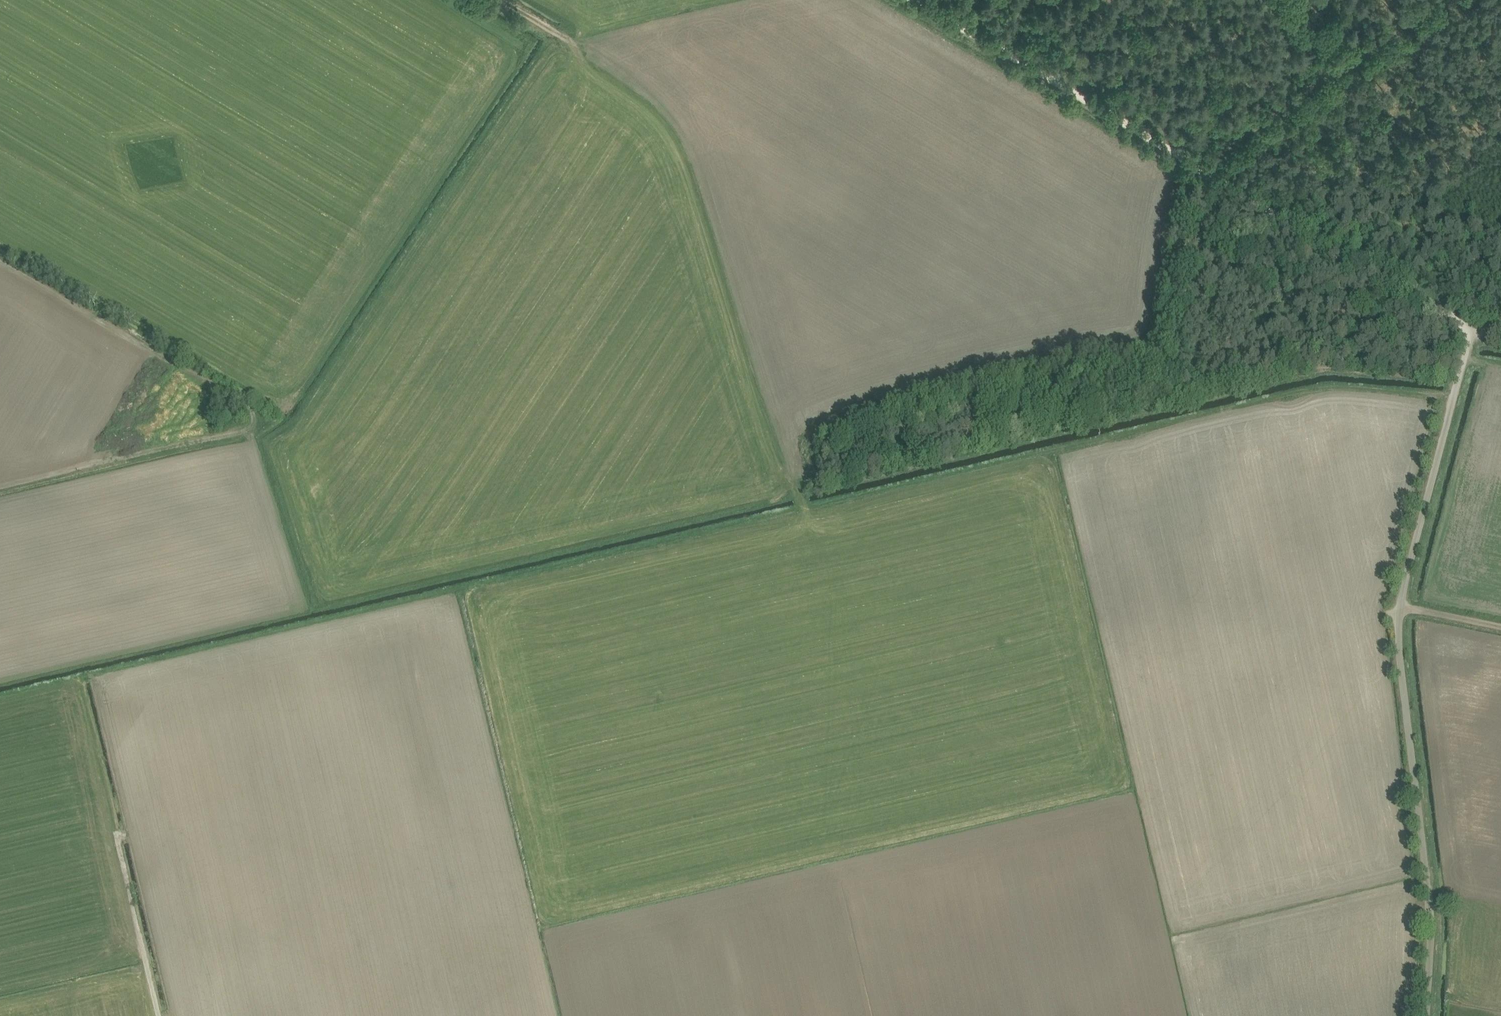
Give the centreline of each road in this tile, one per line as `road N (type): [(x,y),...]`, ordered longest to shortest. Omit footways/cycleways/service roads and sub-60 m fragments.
road 1 (unclassified): [(1425,1015),(1426,885),(1399,632),(1410,549),(1470,347)]
road 2 (track): [(0,259),(241,401),(256,422),(215,440),(0,488)]
road 3 (track): [(1470,347),(1468,334),(1191,166)]
road 4 (track): [(1191,166),(931,0)]
road 5 (track): [(1191,166),(1331,69),(1286,0)]

